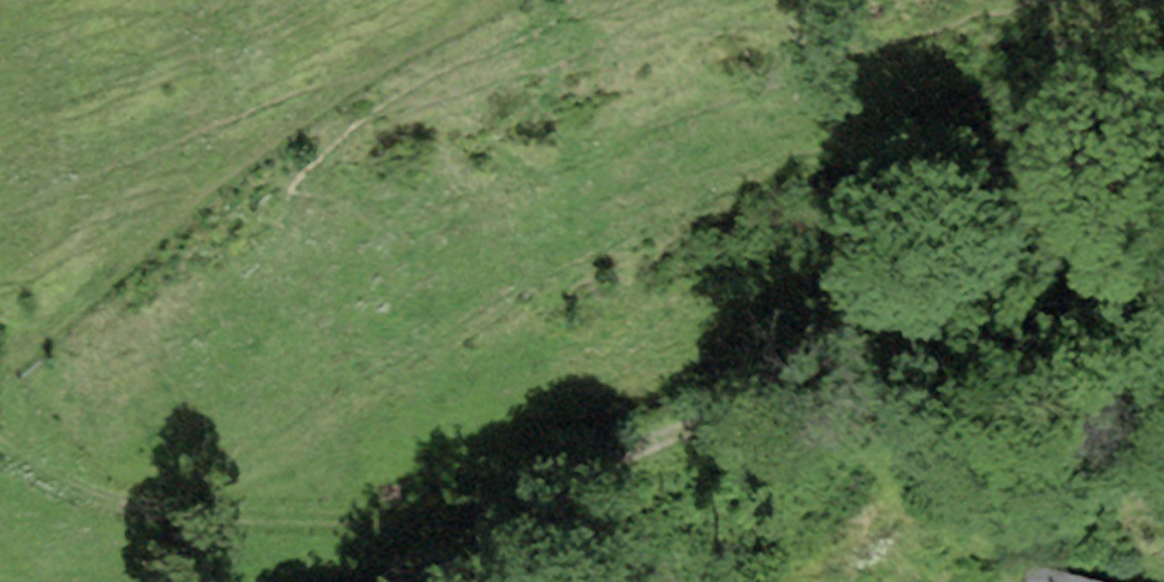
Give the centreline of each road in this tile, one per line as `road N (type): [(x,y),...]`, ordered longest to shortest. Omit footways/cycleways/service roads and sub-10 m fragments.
road 1 (track): [(0,419),(28,450),(123,504),(406,524),(809,391)]
road 2 (track): [(493,0),(339,89),(184,201),(1,377)]
road 3 (track): [(1163,431),(809,391)]

